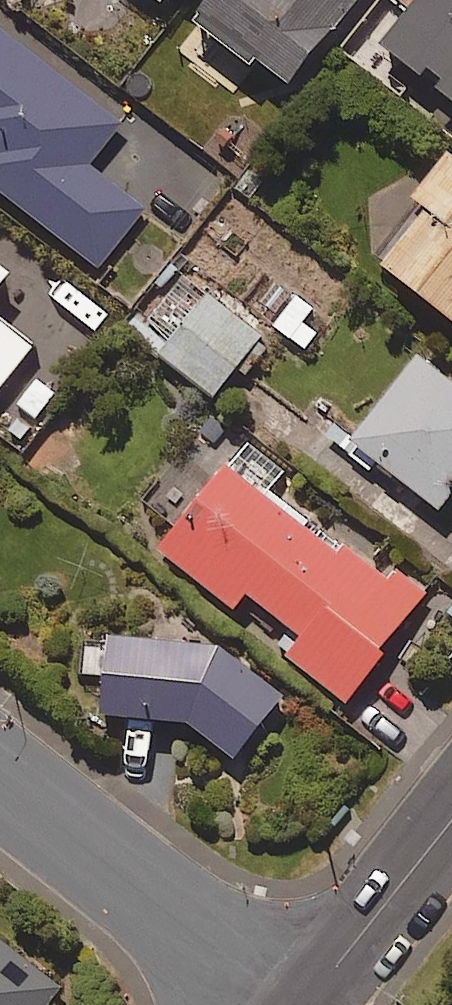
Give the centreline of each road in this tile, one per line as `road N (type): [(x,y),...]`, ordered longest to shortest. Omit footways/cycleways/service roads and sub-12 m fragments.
road 1 (residential): [(0,773),(281,1004)]
road 2 (secondary): [(303,1004),(451,819)]

